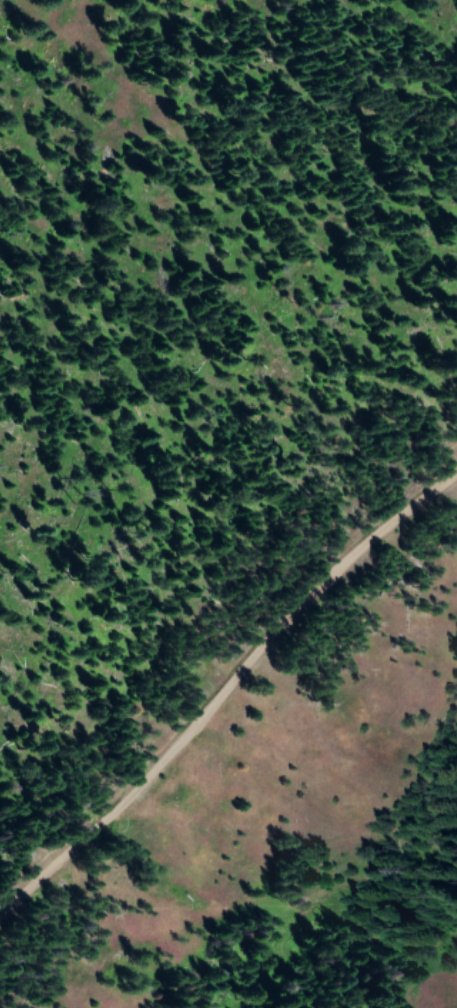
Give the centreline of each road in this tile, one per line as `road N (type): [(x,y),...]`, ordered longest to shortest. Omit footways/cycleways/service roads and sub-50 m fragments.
road 1 (residential): [(20,1007),(341,703),(456,571)]

